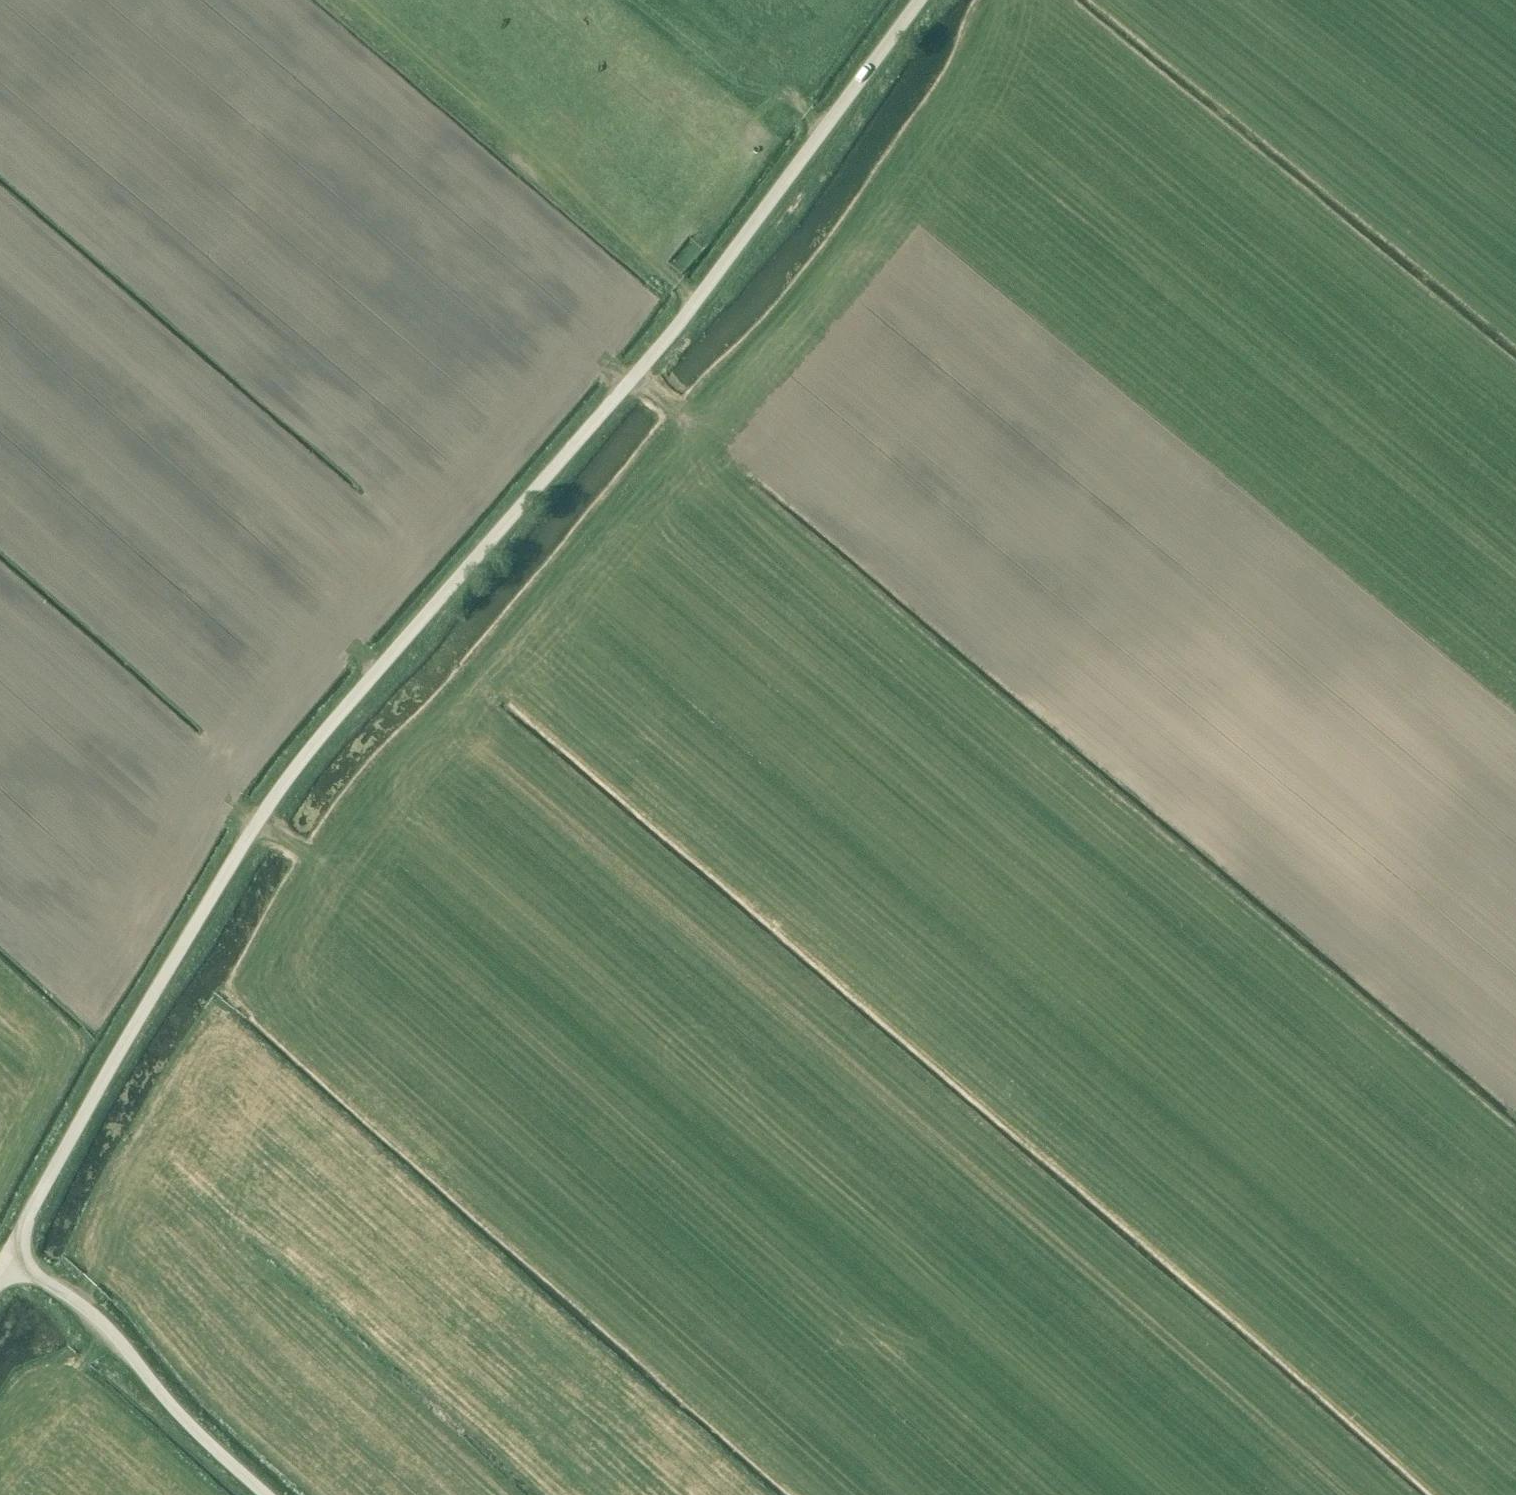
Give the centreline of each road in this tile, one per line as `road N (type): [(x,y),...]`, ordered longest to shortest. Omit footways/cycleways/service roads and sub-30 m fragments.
road 1 (unclassified): [(9,1266),(143,1003),(298,767),(732,262),(920,0)]
road 2 (unclassified): [(269,1494),(171,1407),(91,1308),(9,1266)]

